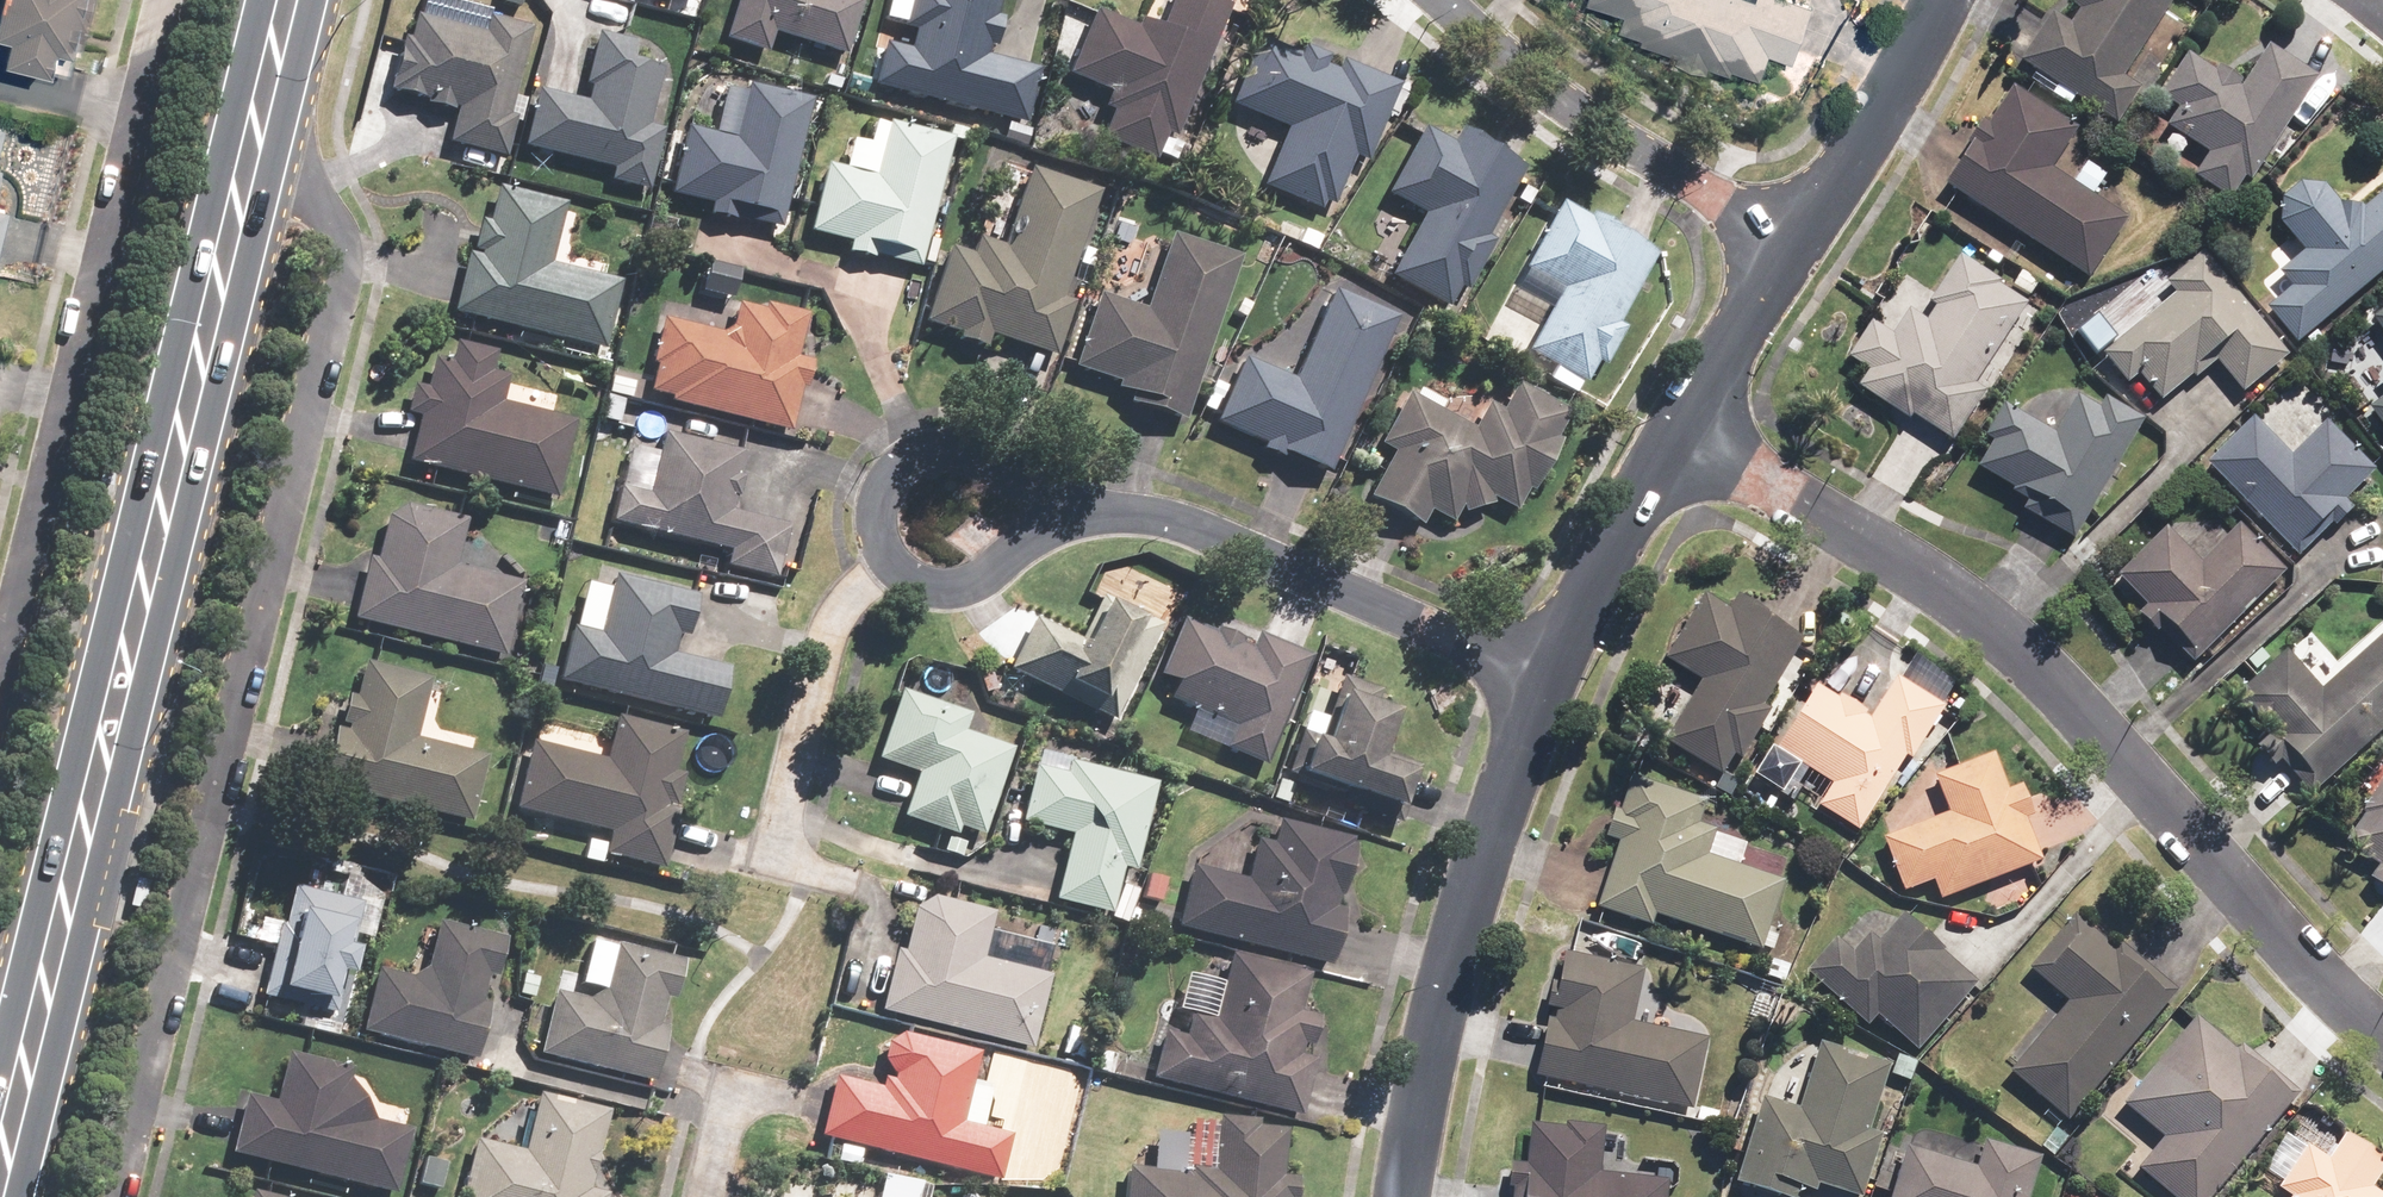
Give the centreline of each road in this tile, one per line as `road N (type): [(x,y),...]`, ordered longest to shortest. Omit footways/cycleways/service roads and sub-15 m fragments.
road 1 (residential): [(243,145),(304,194),(345,271),(113,1196)]
road 2 (residential): [(1679,424),(2032,676),(2382,1045)]
road 3 (secondary): [(243,145),(34,998)]
road 4 (residential): [(0,681),(163,0)]
road 5 (residential): [(1546,671),(1459,921),(1403,1196)]
road 6 (residential): [(1546,671),(1240,541),(1128,508),(1056,507)]
road 7 (residential): [(1793,249),(1613,130),(1442,0)]
road 8 (residential): [(881,559),(826,628),(783,838),(791,863),(846,880)]
road 9 (residential): [(1941,0),(1793,249)]
road 10 (residential): [(1679,424),(1546,671)]
road 11 (residential): [(881,559),(877,488),(911,454),(951,452),(998,469),(1056,507)]
road 12 (residential): [(1056,507),(1020,553),(968,593),(926,586),(881,559)]
road 13 (residential): [(1793,249),(1679,424)]
road 14 (residential): [(706,1196),(736,1100),(763,1093),(792,1100)]
road 15 (secondary): [(277,0),(243,145)]
road 16 (secondary): [(34,998),(0,1142)]

